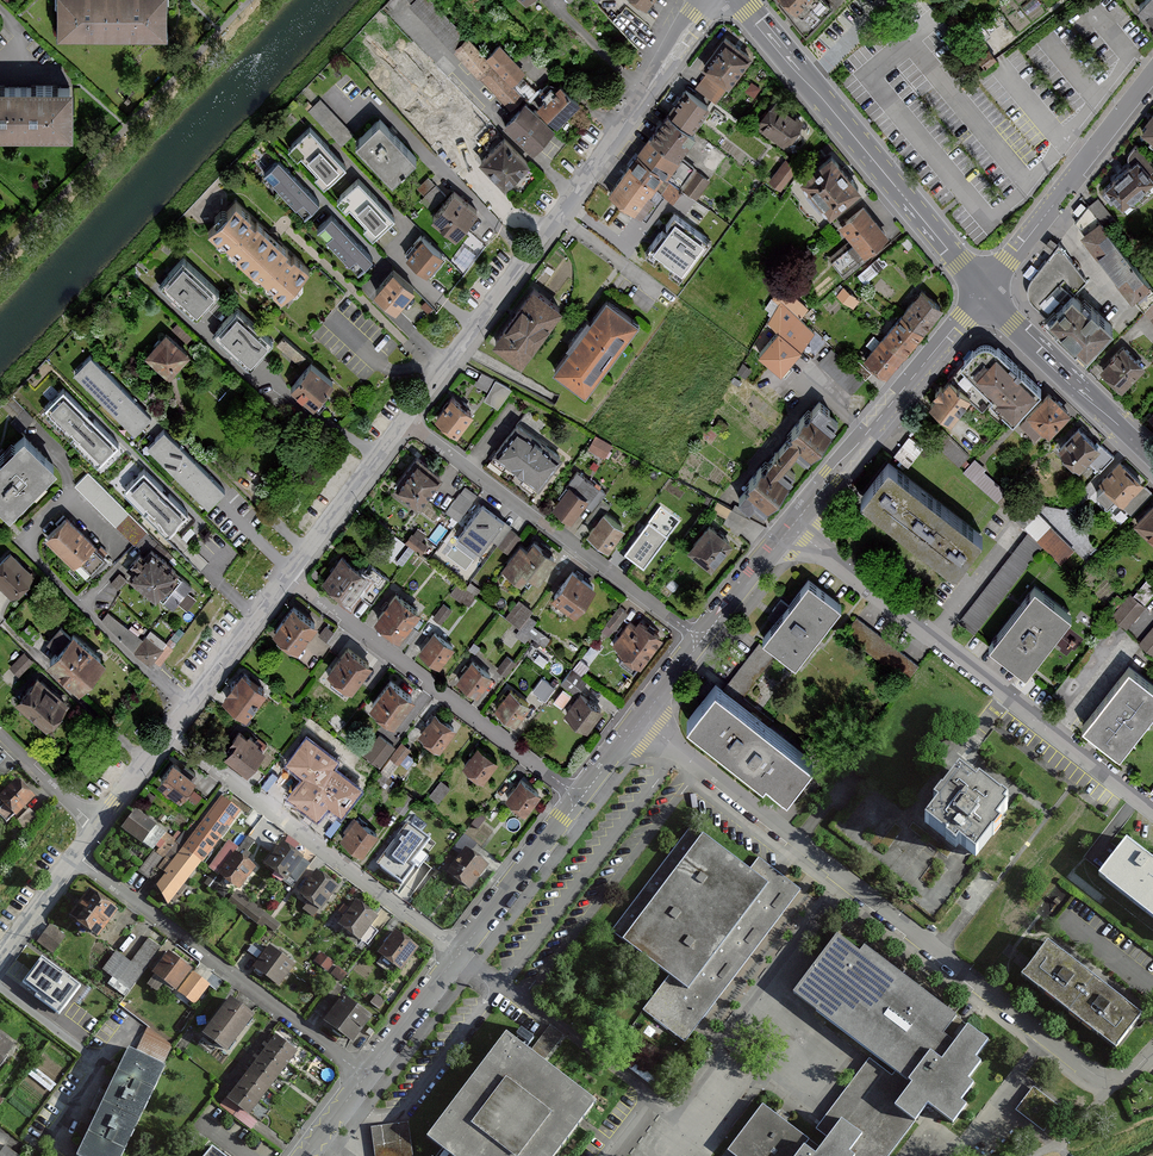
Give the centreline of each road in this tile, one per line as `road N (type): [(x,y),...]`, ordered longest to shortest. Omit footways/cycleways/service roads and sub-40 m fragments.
road 1 (residential): [(638,719),(1094,1071),(1129,1074),(1152,1049)]
road 2 (residential): [(405,420),(559,218),(710,0)]
road 3 (residential): [(792,526),(1152,812)]
road 4 (secondary): [(736,0),(984,289)]
road 5 (residential): [(405,420),(700,641)]
road 6 (residential): [(73,856),(368,1076)]
road 7 (residential): [(579,798),(287,576)]
road 8 (residential): [(169,732),(459,952)]
road 9 (unclassified): [(792,526),(984,289)]
road 10 (unclassified): [(984,289),(1152,74)]
road 11 (secondary): [(984,289),(1152,457)]
road 12 (residential): [(169,732),(287,576)]
road 13 (residential): [(287,576),(405,420)]
road 14 (unclassified): [(459,952),(579,798)]
road 15 (unclassified): [(368,1076),(459,952)]
road 16 (unclassified): [(700,641),(792,526)]
road 17 (residential): [(96,826),(0,737)]
road 18 (residential): [(0,958),(73,856)]

